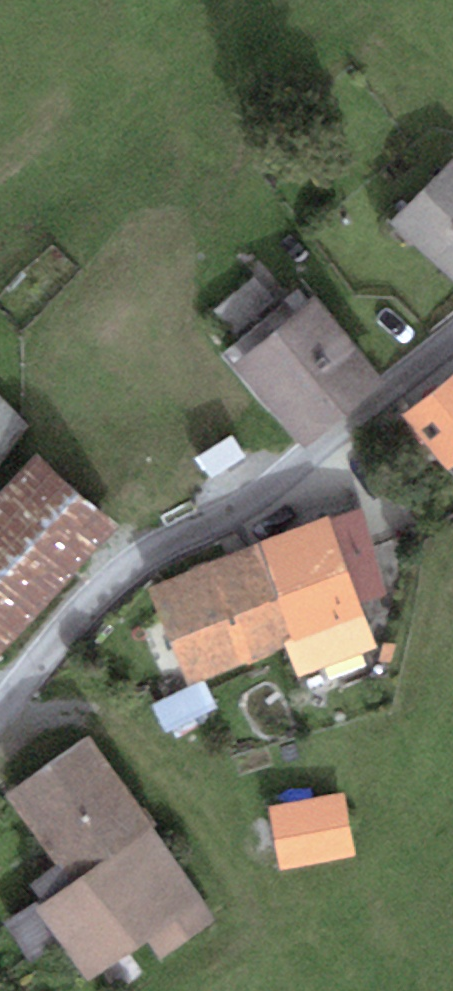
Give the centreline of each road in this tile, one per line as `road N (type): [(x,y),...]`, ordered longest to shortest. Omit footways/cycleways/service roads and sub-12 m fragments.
road 1 (unclassified): [(0,703),(107,582),(245,505),(452,335)]

